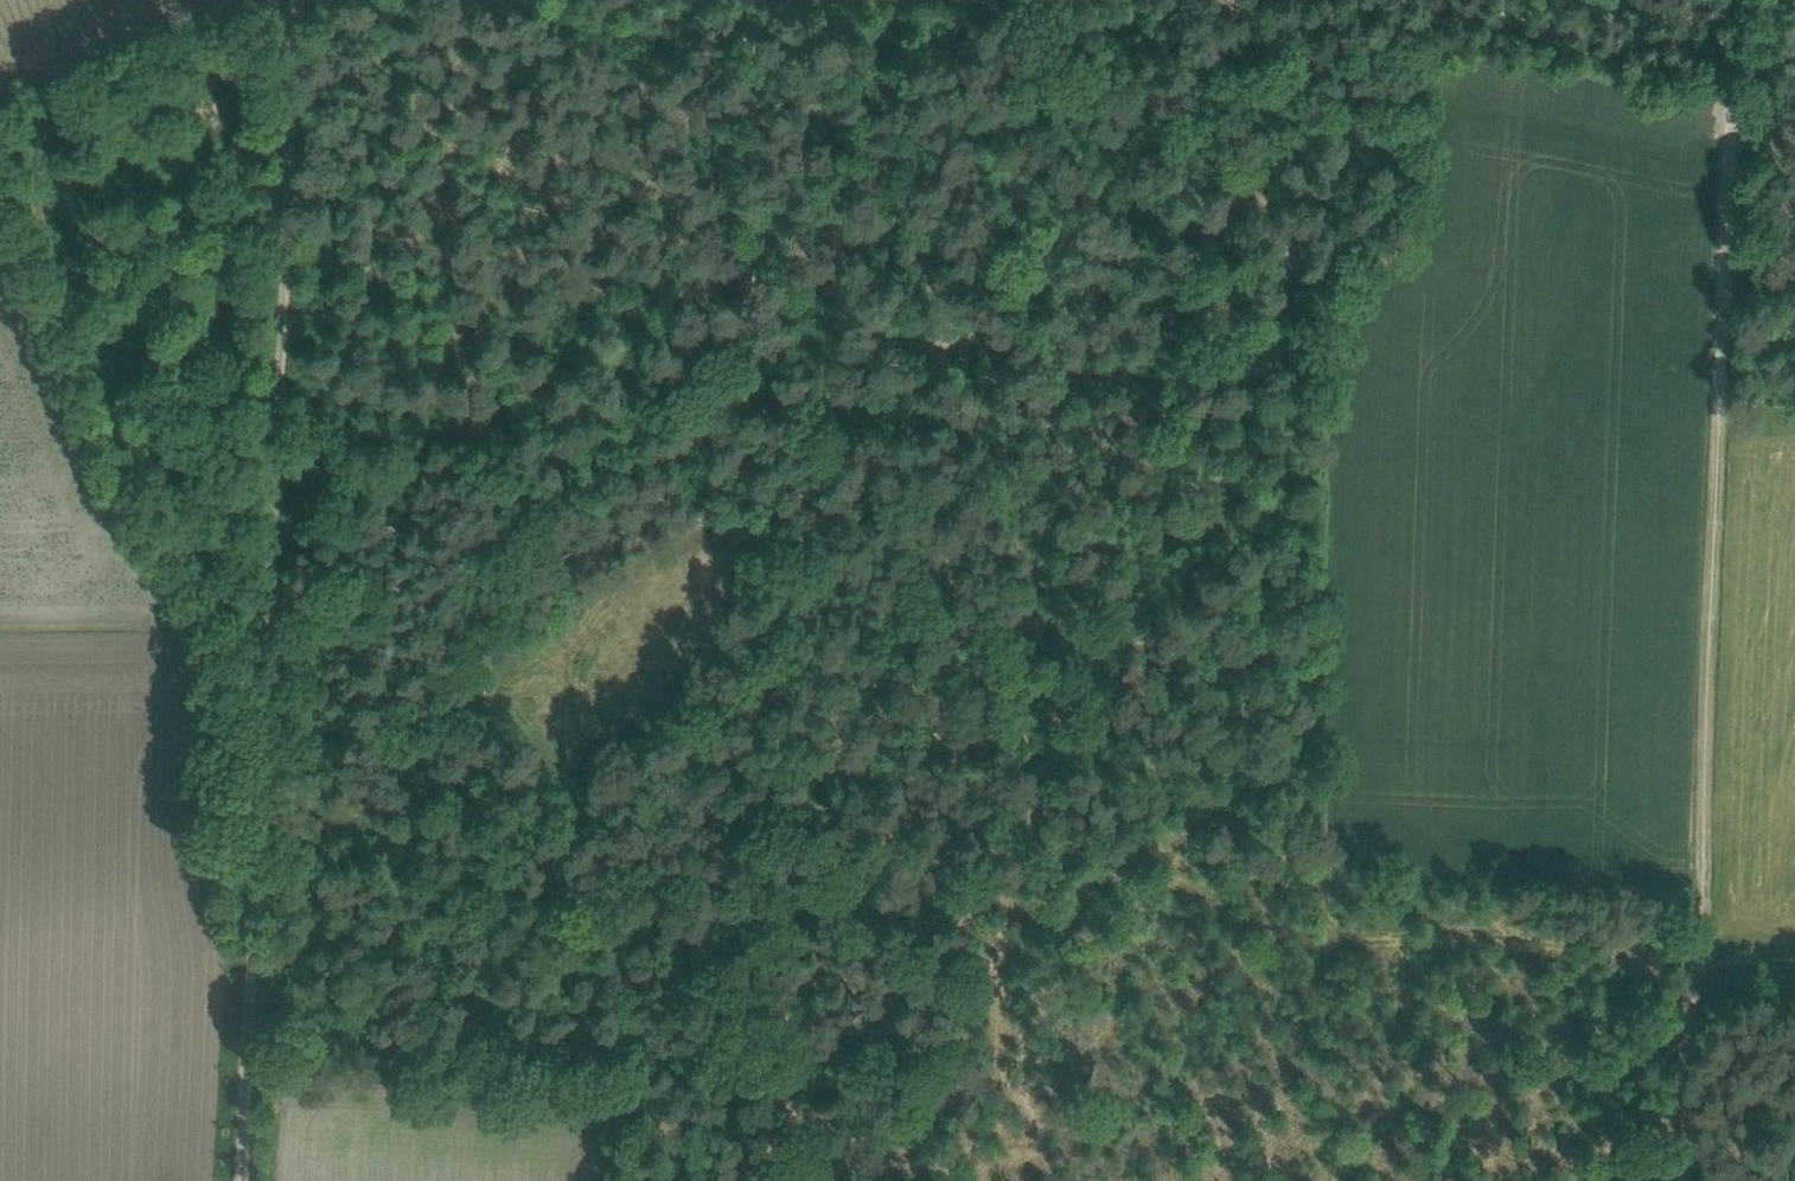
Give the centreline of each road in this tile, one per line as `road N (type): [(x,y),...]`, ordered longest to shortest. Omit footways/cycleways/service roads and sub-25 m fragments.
road 1 (track): [(1677,1180),(1741,0)]
road 2 (track): [(269,506),(290,0)]
road 3 (track): [(245,1180),(266,708)]
road 4 (track): [(266,708),(269,506)]

